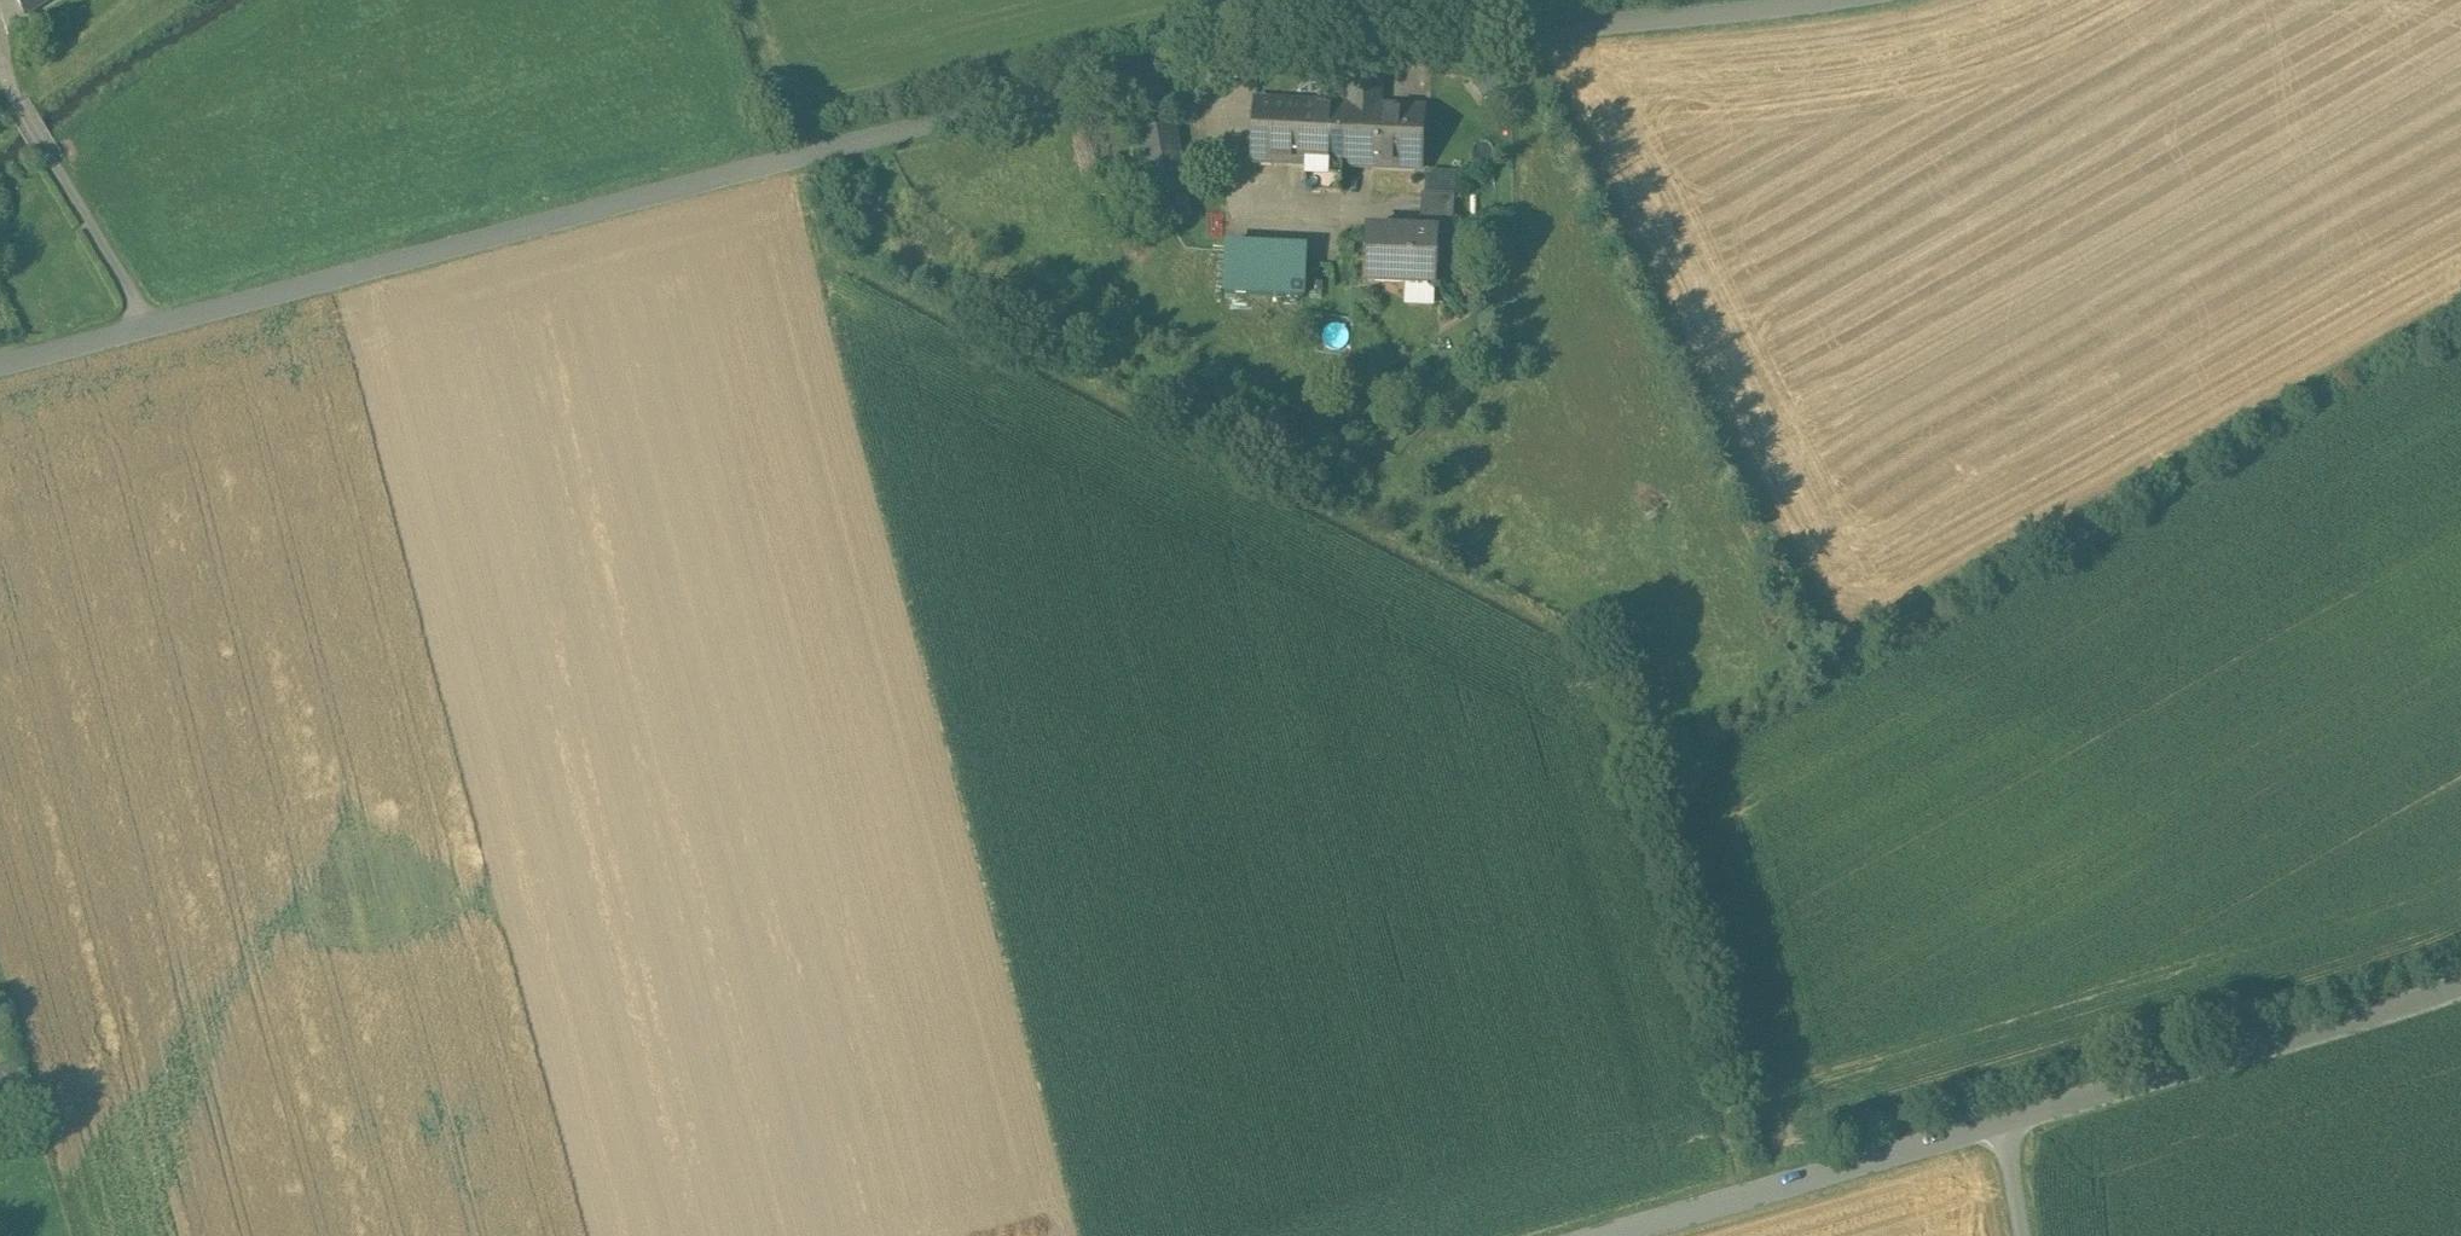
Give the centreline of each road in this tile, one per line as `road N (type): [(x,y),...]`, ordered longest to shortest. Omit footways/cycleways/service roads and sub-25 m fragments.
road 1 (unclassified): [(1830,0),(1129,75),(0,362)]
road 2 (unclassified): [(2460,978),(2009,1120)]
road 3 (unclassified): [(2009,1120),(1608,1235)]

